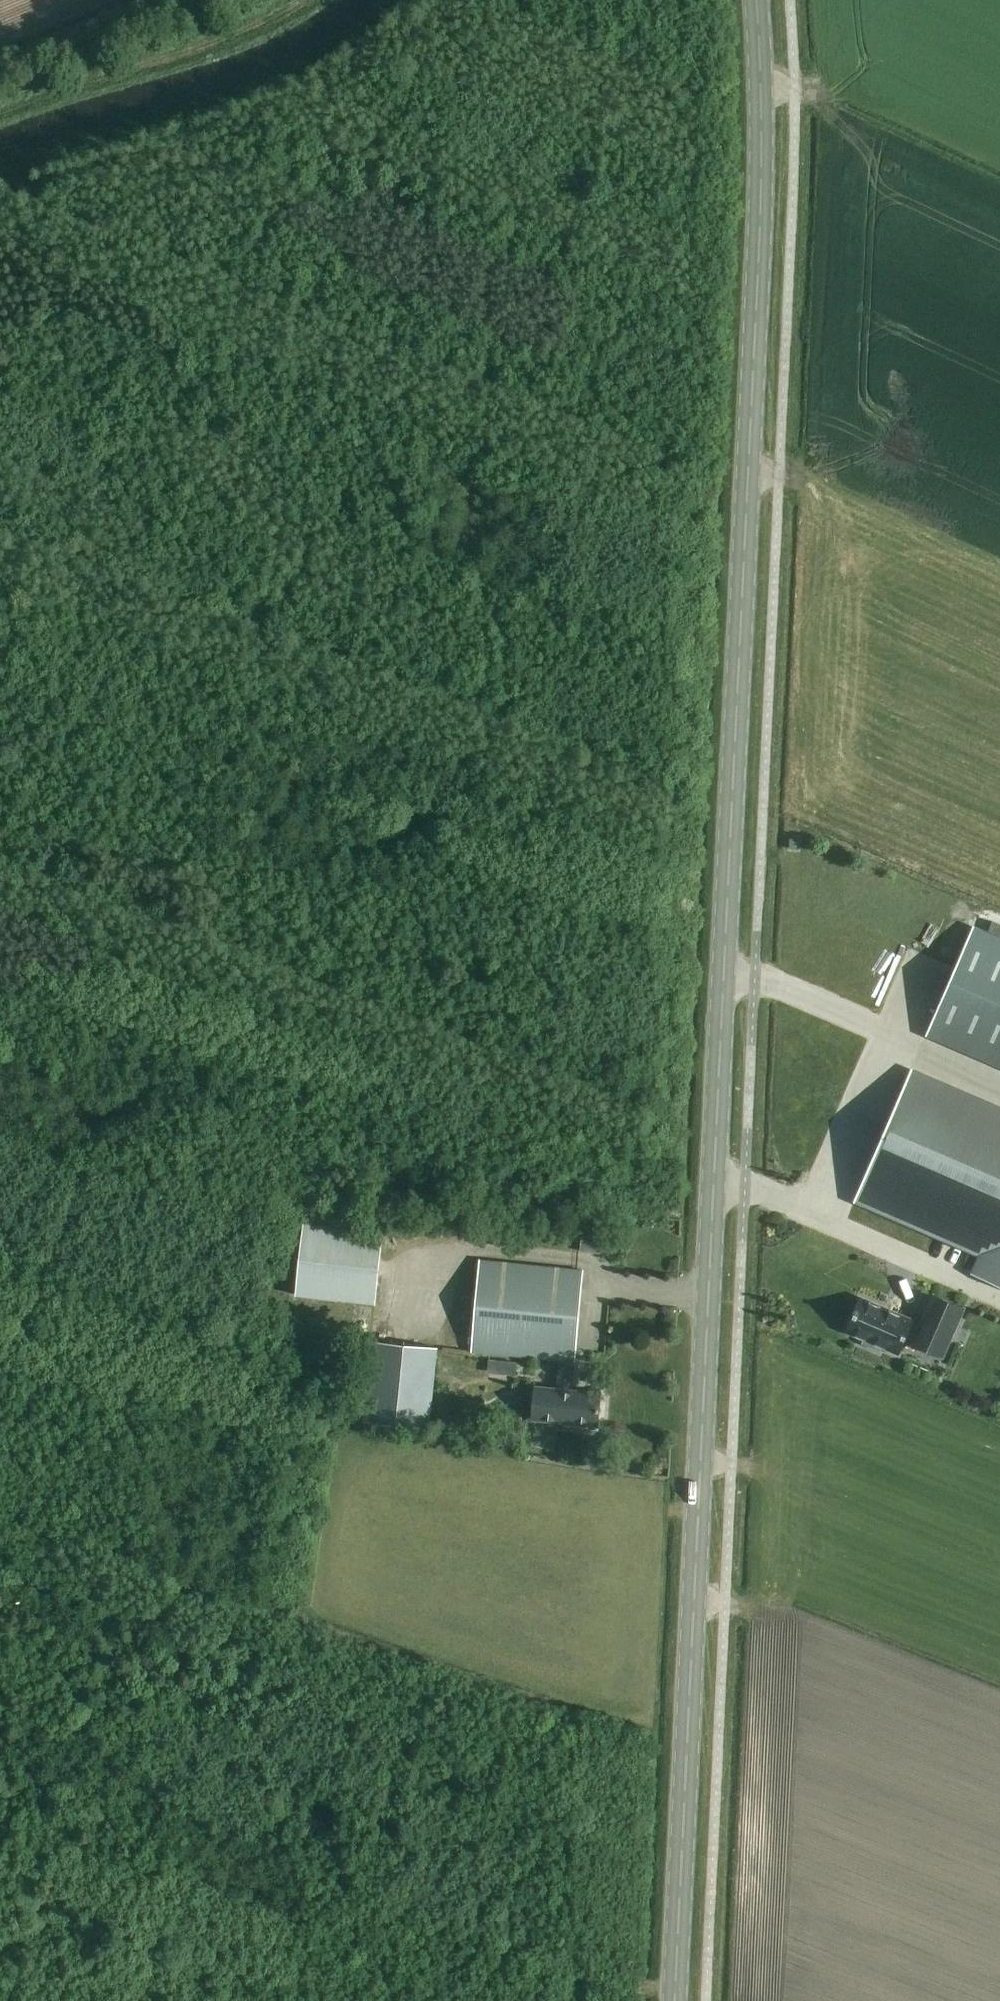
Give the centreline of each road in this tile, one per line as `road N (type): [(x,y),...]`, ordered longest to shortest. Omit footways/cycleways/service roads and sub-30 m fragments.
road 1 (primary): [(674,2000),(762,191),(754,0)]
road 2 (track): [(0,114),(202,47),(307,0)]

